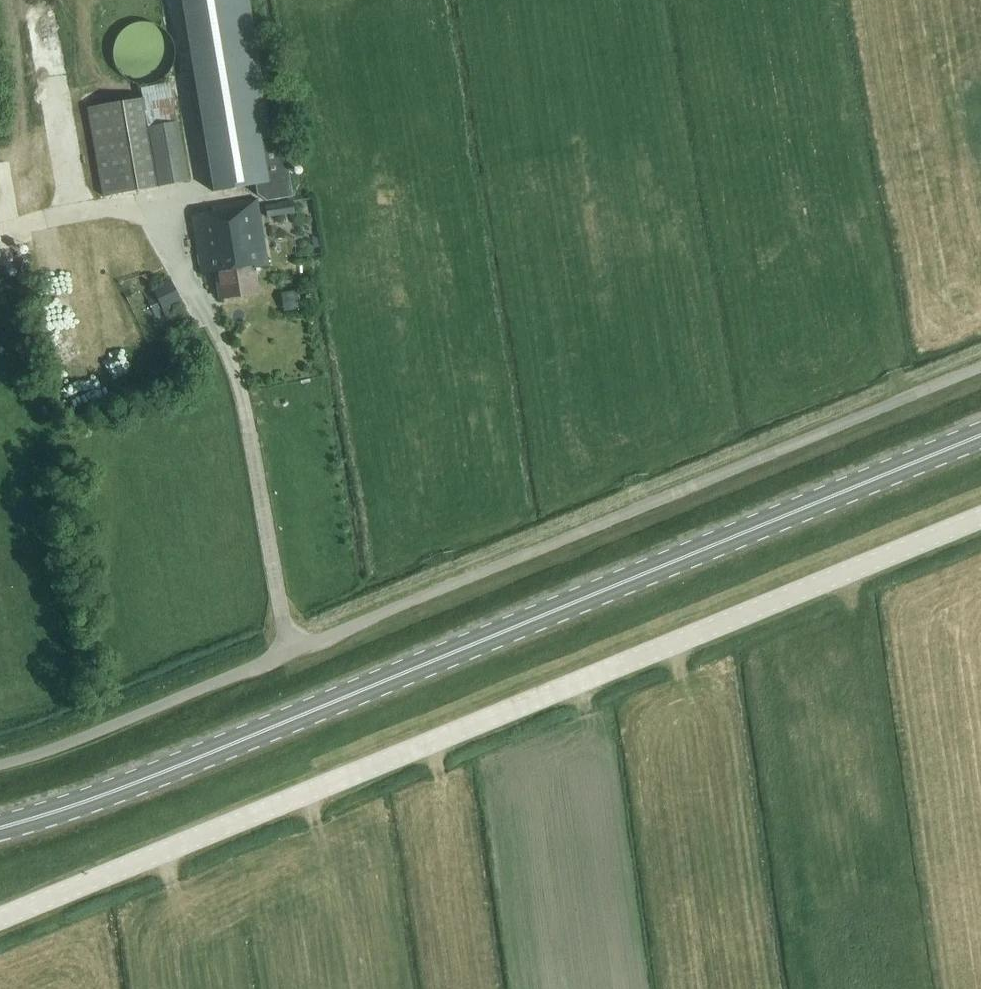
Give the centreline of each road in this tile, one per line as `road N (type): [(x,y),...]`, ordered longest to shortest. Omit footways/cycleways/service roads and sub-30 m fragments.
road 1 (unclassified): [(0,918),(980,518)]
road 2 (unclassified): [(0,764),(65,745),(980,366)]
road 3 (primary): [(0,826),(189,760),(980,434)]

